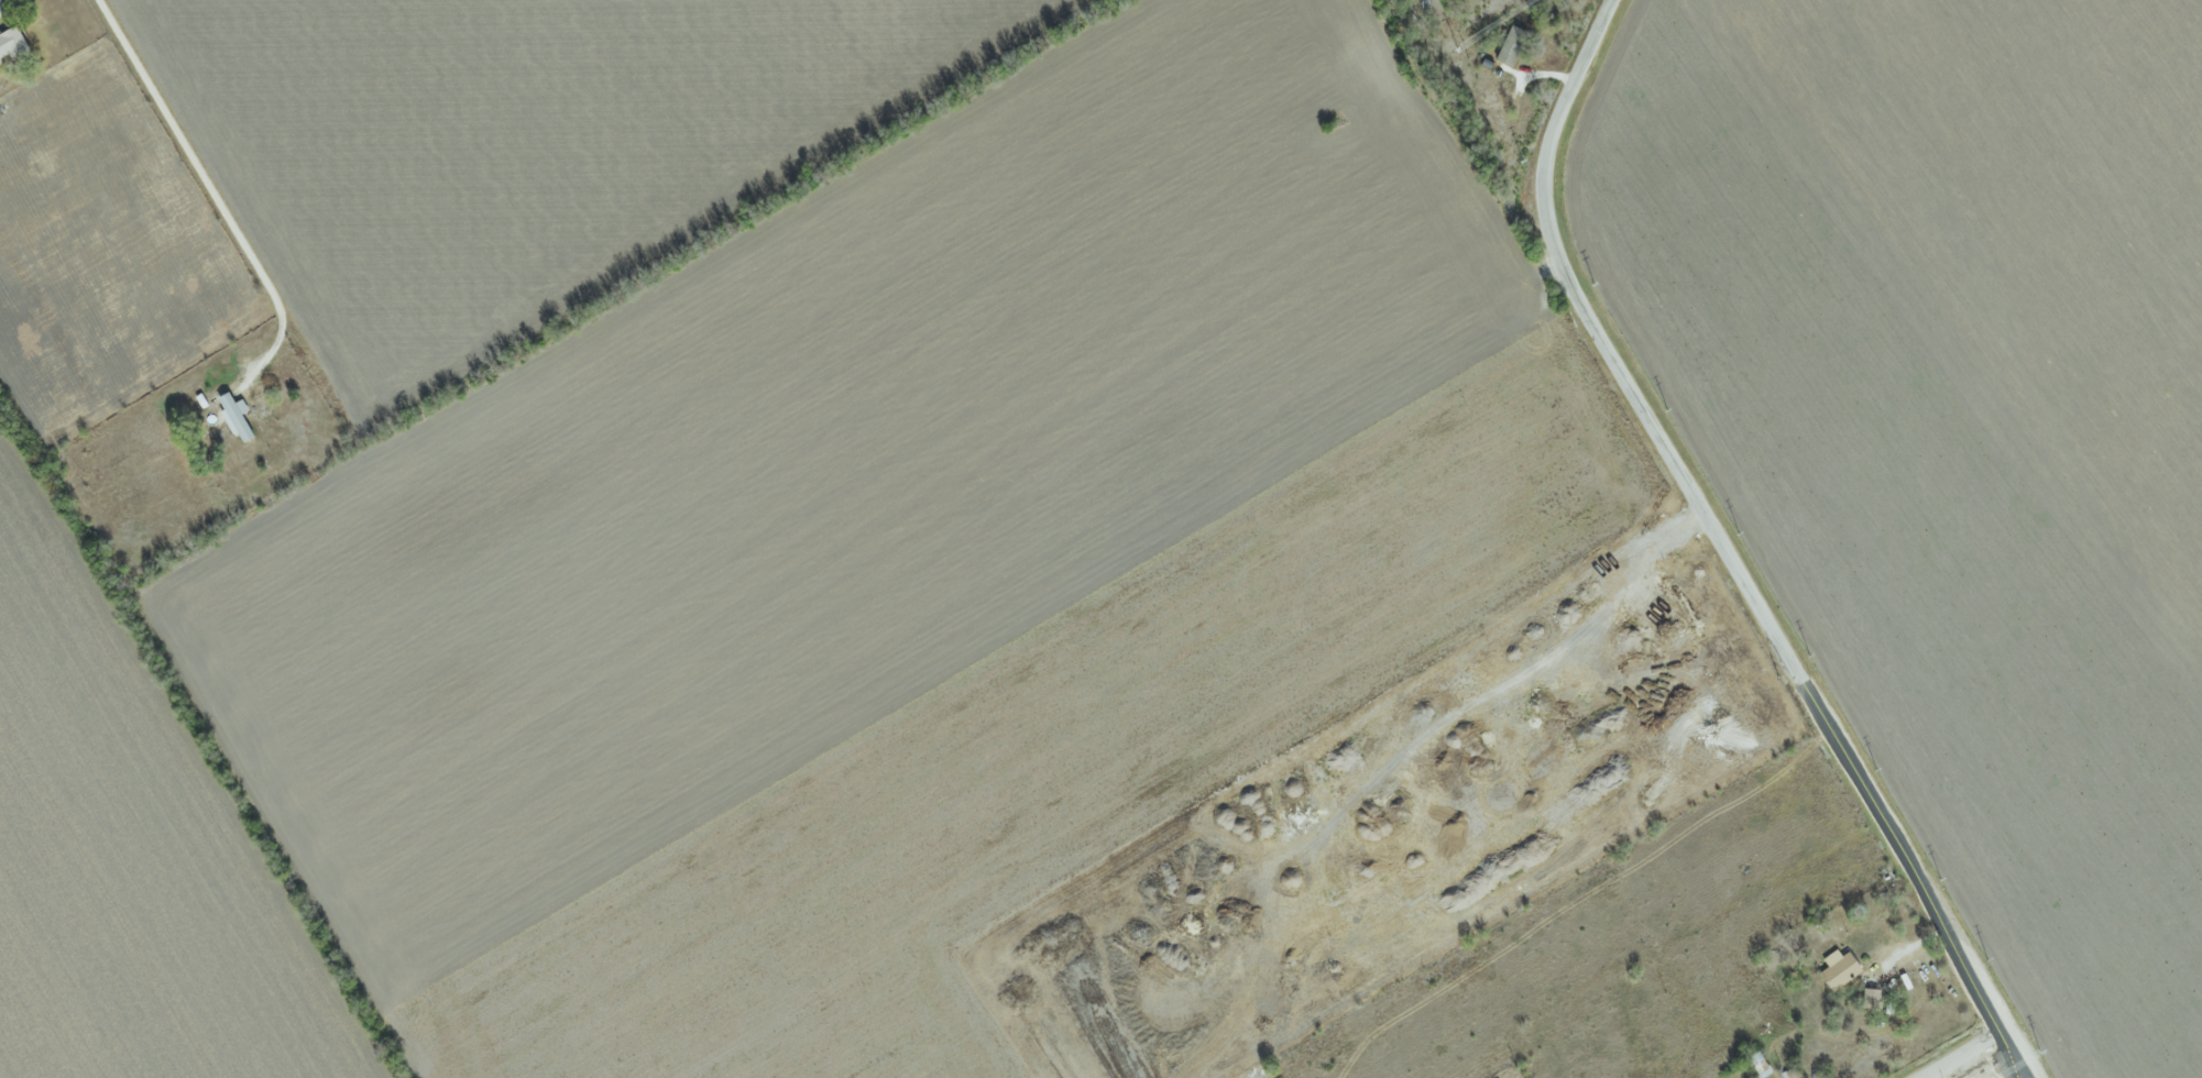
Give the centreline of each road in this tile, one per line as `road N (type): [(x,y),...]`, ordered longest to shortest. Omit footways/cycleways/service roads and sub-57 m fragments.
road 1 (tertiary): [(1615,0),(1546,162),(1546,205),(1559,254),(2040,1077)]

